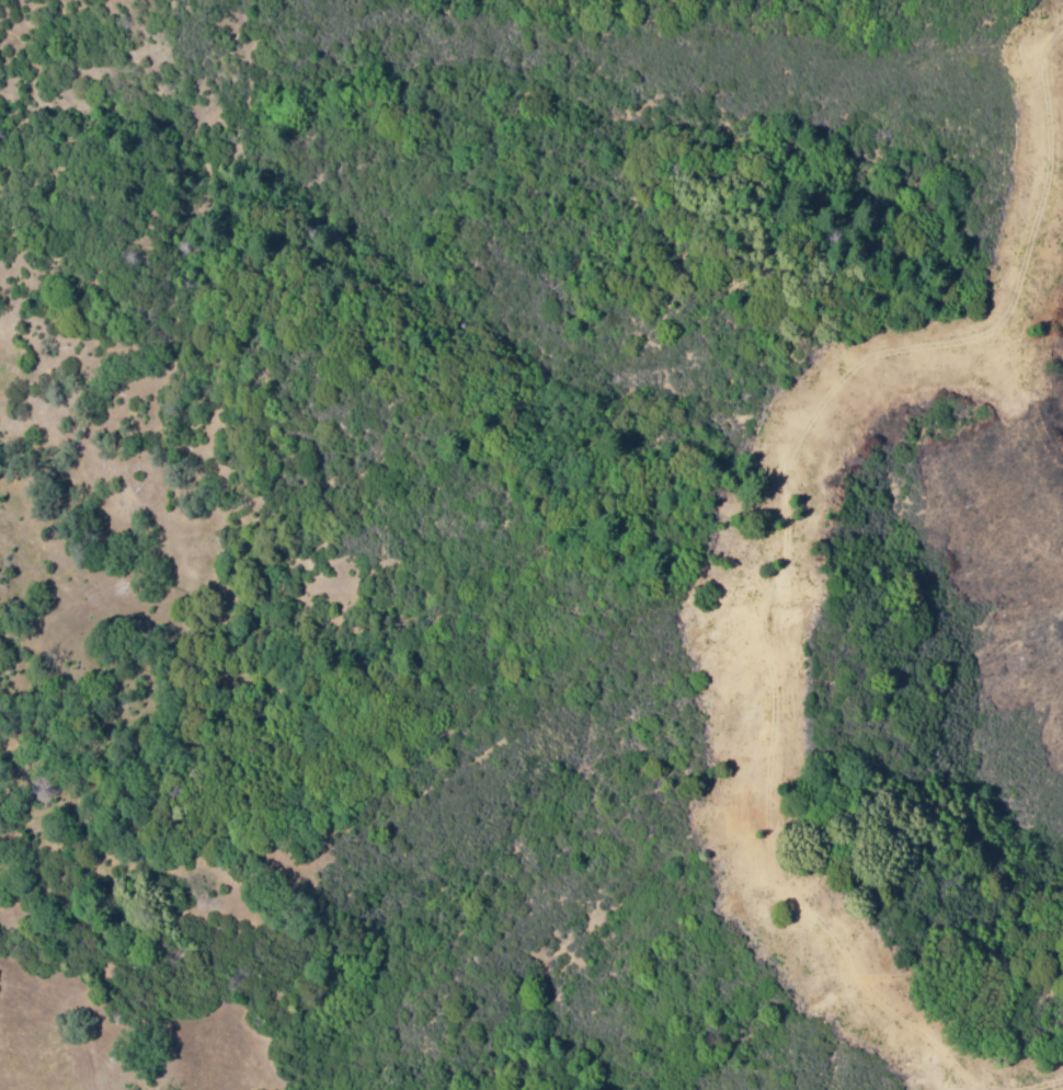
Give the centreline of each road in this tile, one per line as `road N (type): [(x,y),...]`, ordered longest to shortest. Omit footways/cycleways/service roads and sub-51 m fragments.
road 1 (residential): [(0,160),(73,0)]

